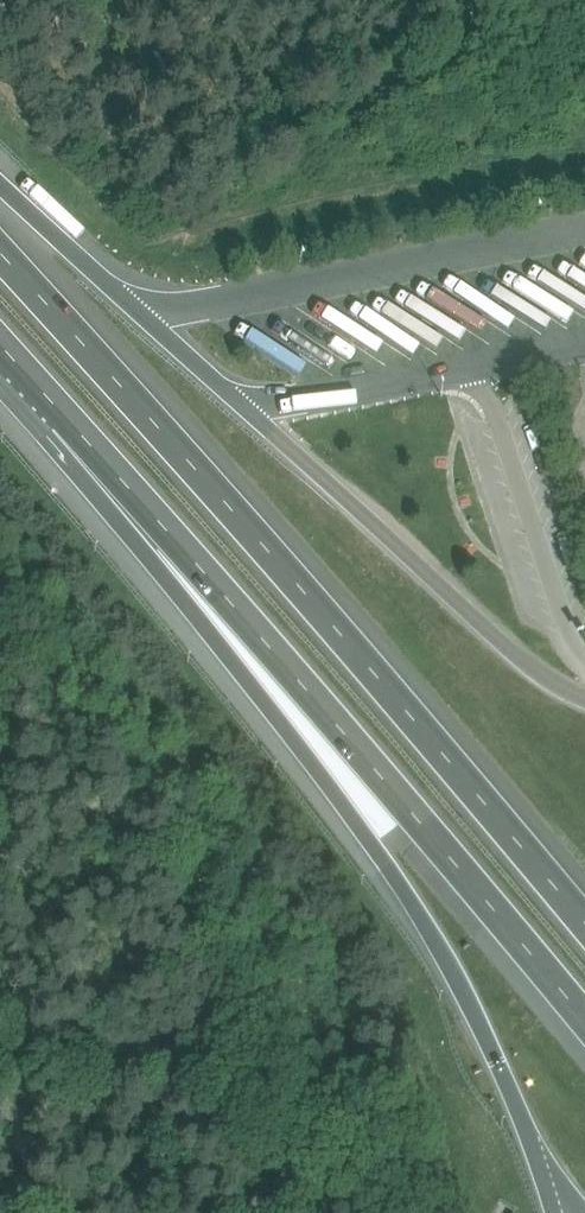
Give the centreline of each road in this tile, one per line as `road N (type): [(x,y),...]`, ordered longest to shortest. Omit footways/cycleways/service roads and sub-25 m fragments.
road 1 (motorway): [(65,414),(152,564),(369,838),(444,952),(545,1166)]
road 2 (motorway): [(584,922),(0,254)]
road 3 (motorway): [(65,414),(584,1019)]
road 4 (track): [(180,1076),(0,1047)]
road 5 (motorway): [(119,293),(0,182)]

